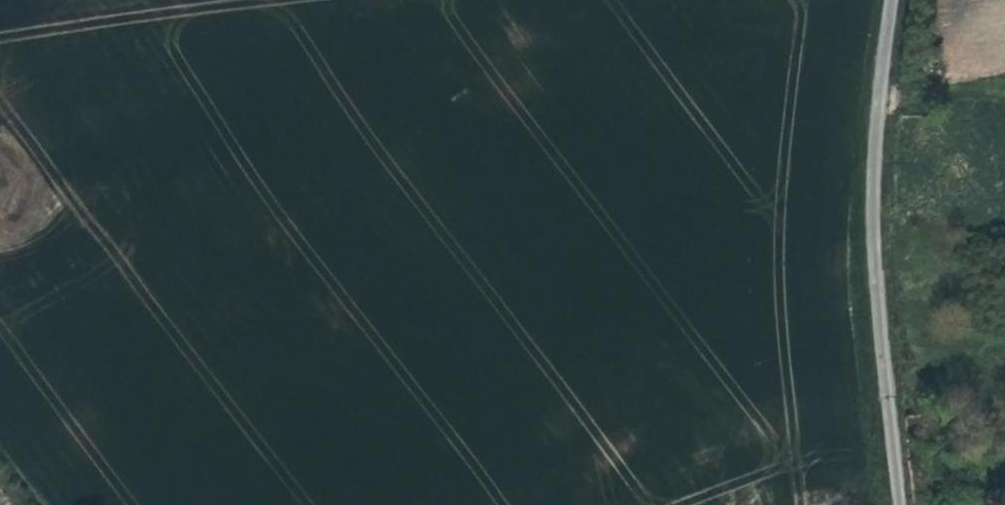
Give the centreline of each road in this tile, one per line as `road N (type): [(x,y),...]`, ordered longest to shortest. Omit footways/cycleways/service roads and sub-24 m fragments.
road 1 (unclassified): [(902,504),(878,188),(902,0)]

